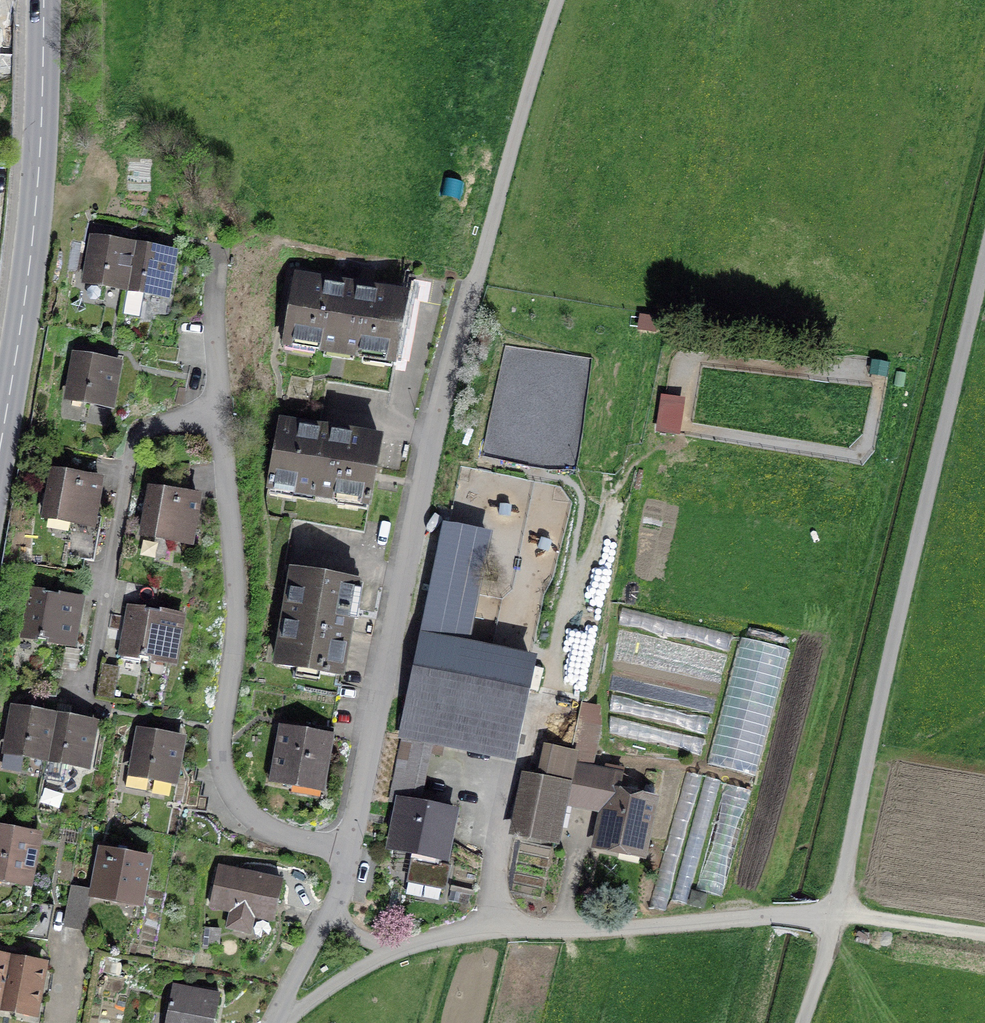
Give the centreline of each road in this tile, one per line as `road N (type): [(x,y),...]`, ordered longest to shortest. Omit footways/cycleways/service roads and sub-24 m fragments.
road 1 (residential): [(351,858),(449,364),(563,0)]
road 2 (unclassified): [(984,281),(841,913)]
road 3 (residential): [(351,858),(260,827),(233,788),(220,736),(236,624),(216,419)]
road 4 (secondary): [(43,0),(38,211),(0,450)]
road 5 (unclassified): [(395,953),(451,938),(841,913)]
road 6 (residential): [(216,419),(157,421),(134,443),(117,479),(88,684)]
road 7 (track): [(841,913),(984,933)]
road 8 (residential): [(279,1022),(337,901)]
road 9 (residential): [(216,419),(214,292)]
road 10 (unclassified): [(294,1022),(395,953)]

